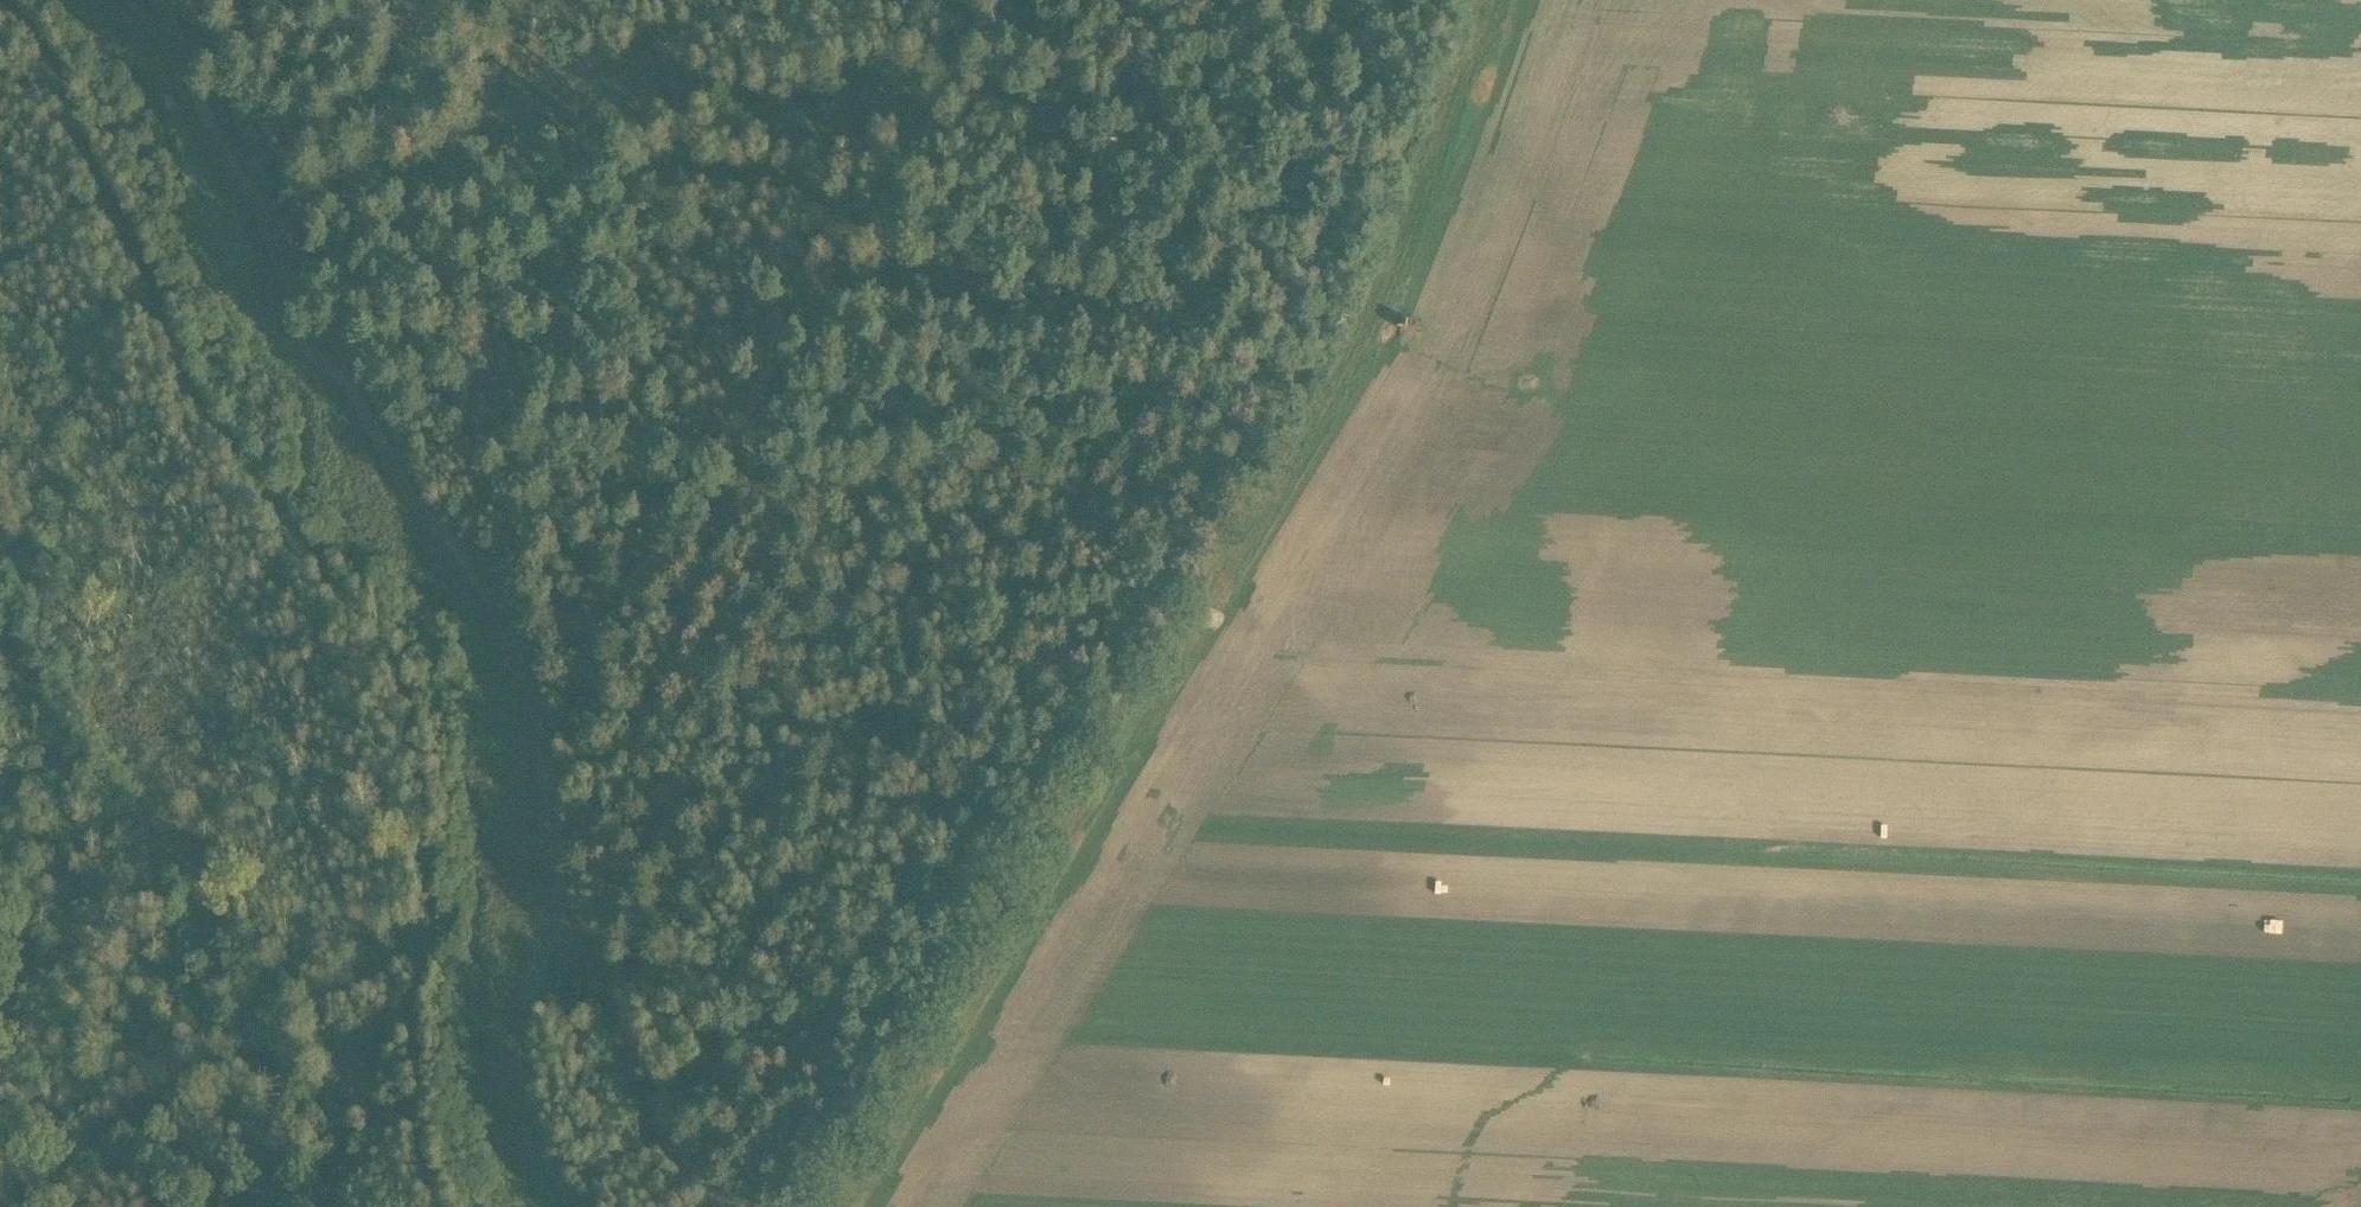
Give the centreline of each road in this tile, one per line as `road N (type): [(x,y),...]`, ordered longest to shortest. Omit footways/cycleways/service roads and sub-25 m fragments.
road 1 (track): [(824,1206),(1389,259),(1481,0)]
road 2 (track): [(522,819),(516,752),(460,572),(398,473),(365,445),(269,314),(233,197),(141,0)]
road 3 (track): [(522,819),(604,1026),(666,1147),(742,1206)]
road 4 (track): [(522,819),(506,999),(506,1128),(540,1206)]

